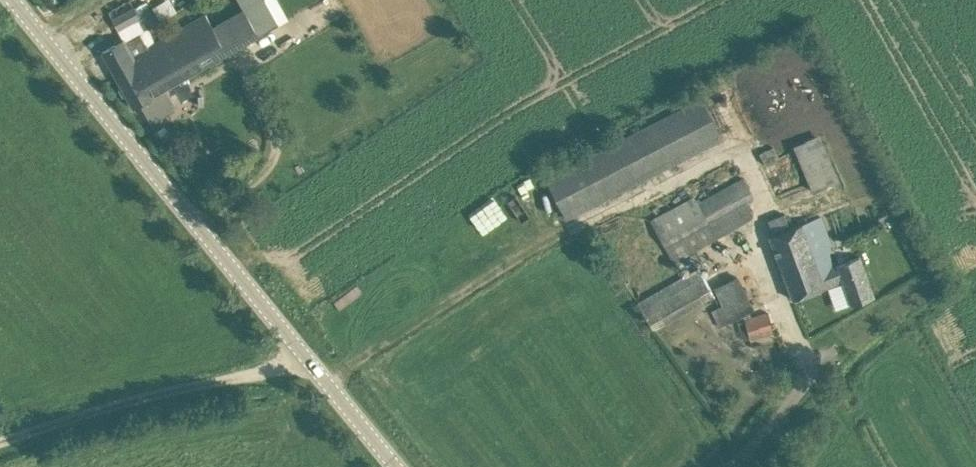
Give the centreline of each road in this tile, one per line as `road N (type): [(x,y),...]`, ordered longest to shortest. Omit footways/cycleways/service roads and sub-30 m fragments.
road 1 (unclassified): [(397,466),(15,0)]

